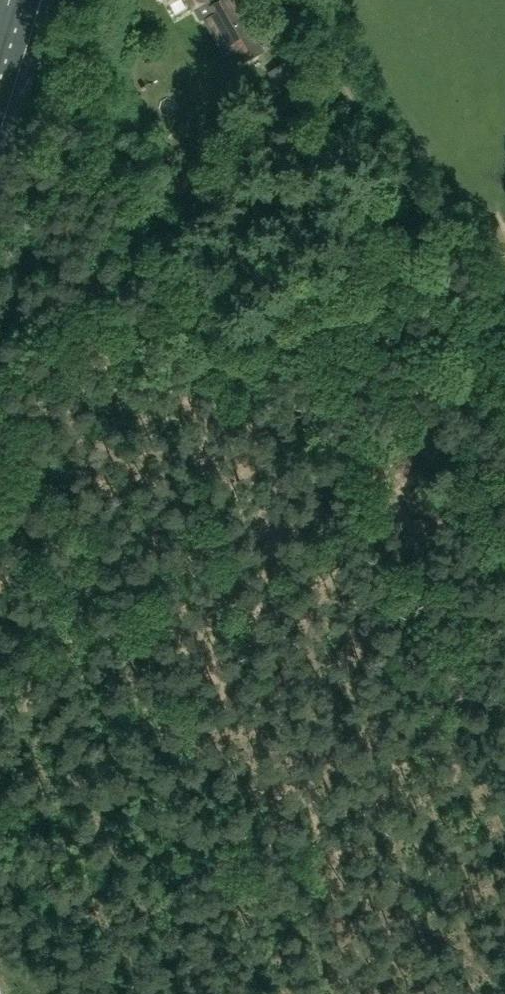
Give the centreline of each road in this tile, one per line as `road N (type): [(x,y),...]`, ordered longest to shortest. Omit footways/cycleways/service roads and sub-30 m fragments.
road 1 (track): [(504,362),(297,0)]

